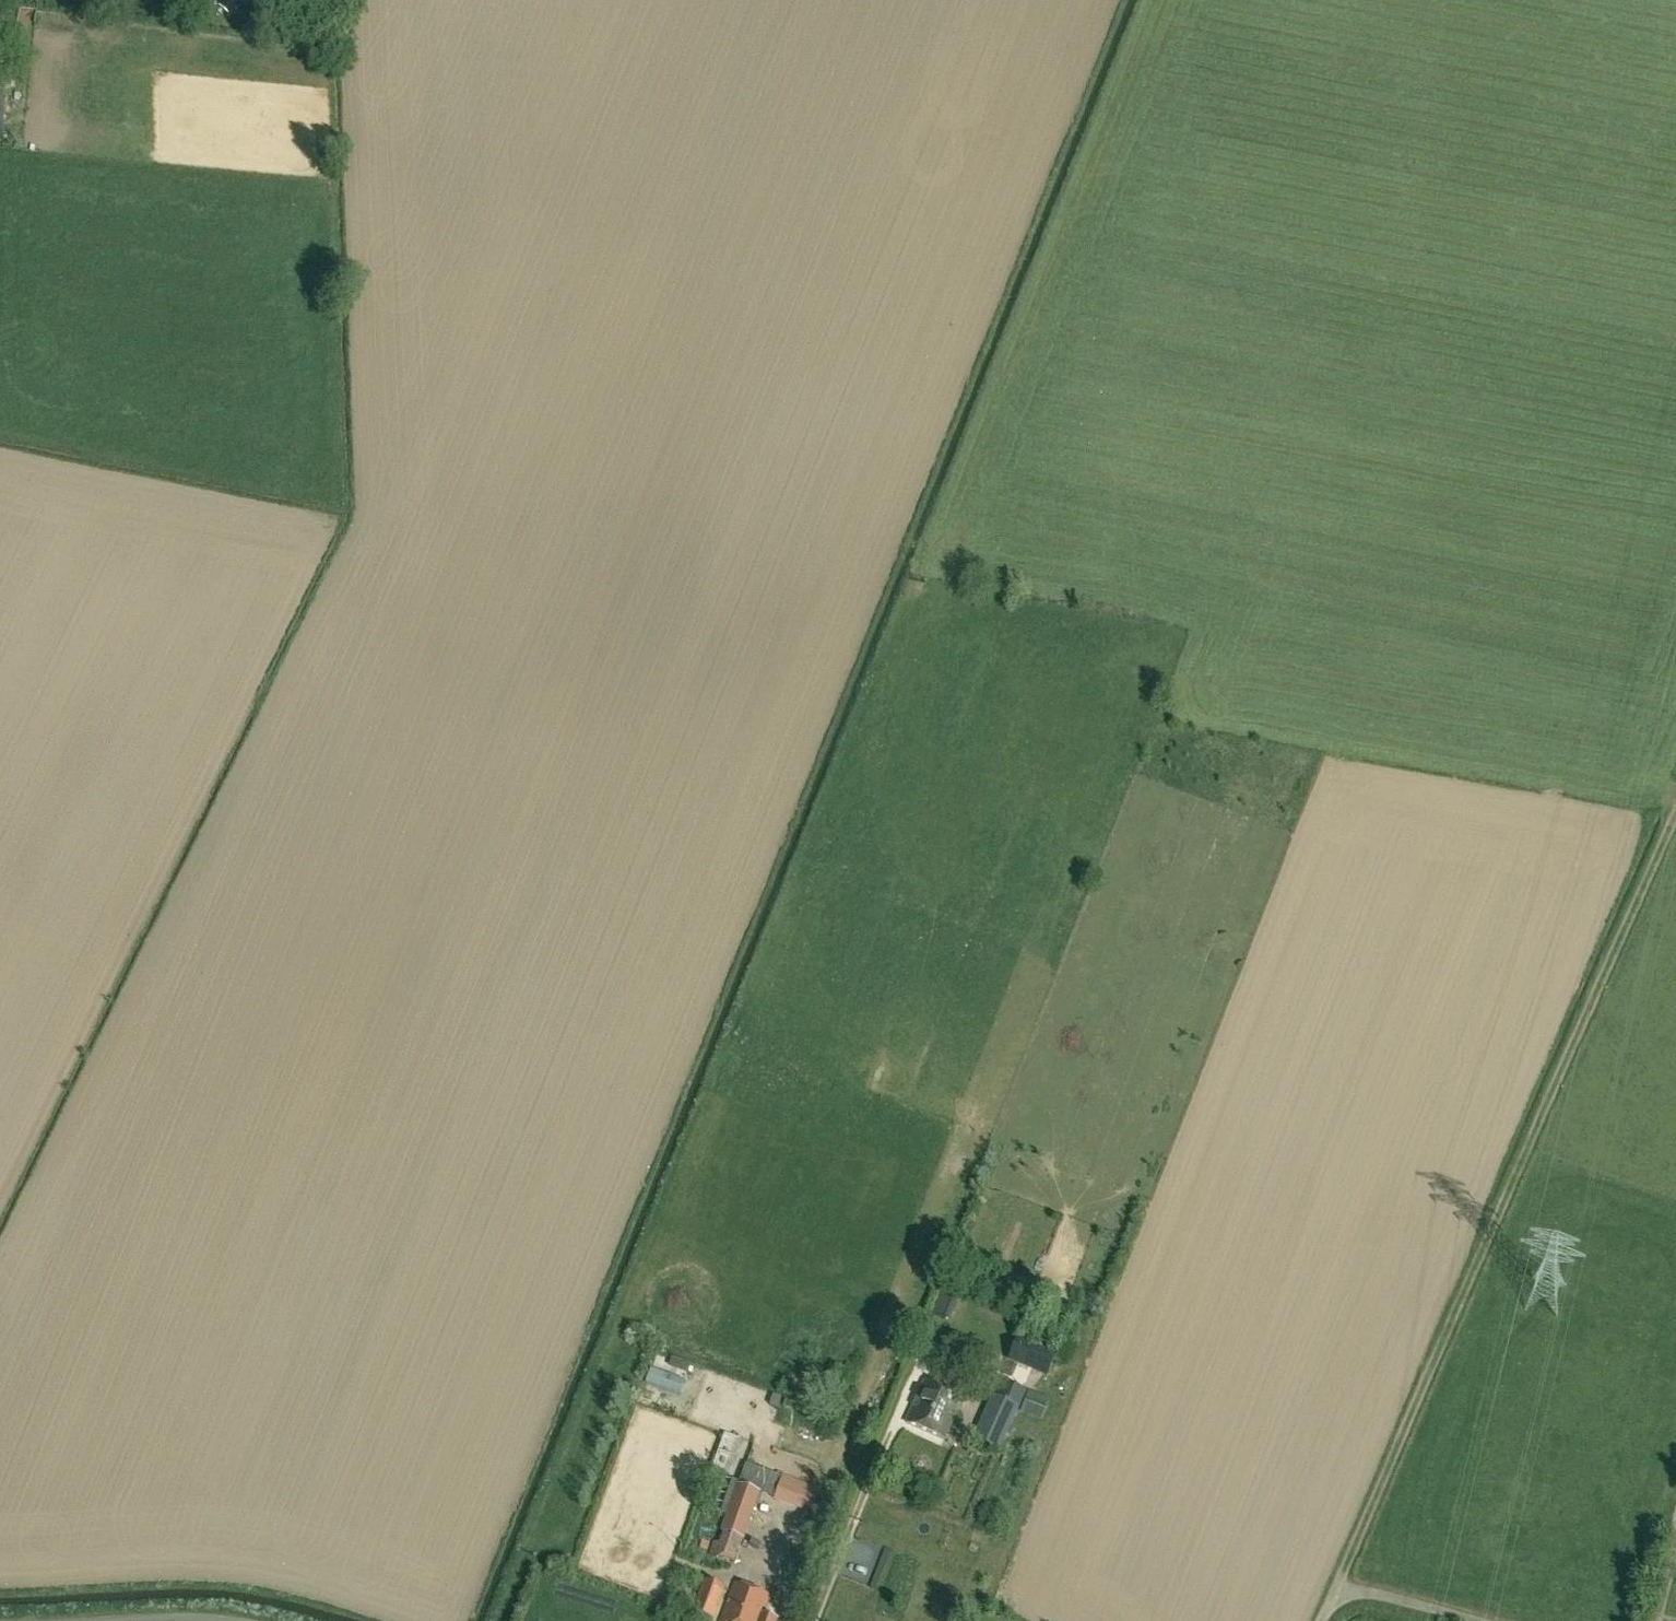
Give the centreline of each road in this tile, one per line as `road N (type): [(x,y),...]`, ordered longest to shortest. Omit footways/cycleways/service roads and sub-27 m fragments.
road 1 (unclassified): [(1323,1620),(1334,1601),(1360,1591),(1479,1620)]

